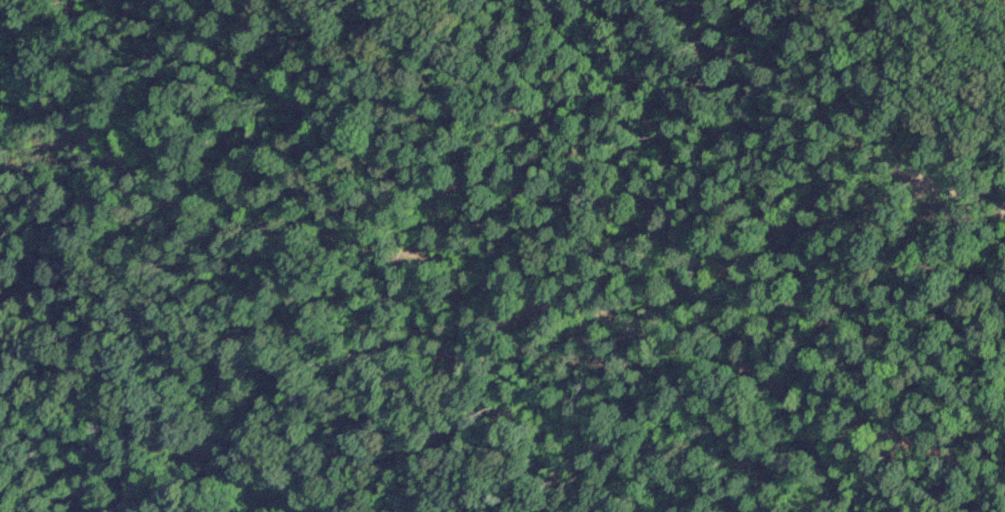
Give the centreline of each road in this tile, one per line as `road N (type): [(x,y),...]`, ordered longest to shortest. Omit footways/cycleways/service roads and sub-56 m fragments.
road 1 (tertiary): [(290,511),(185,456),(0,337)]

